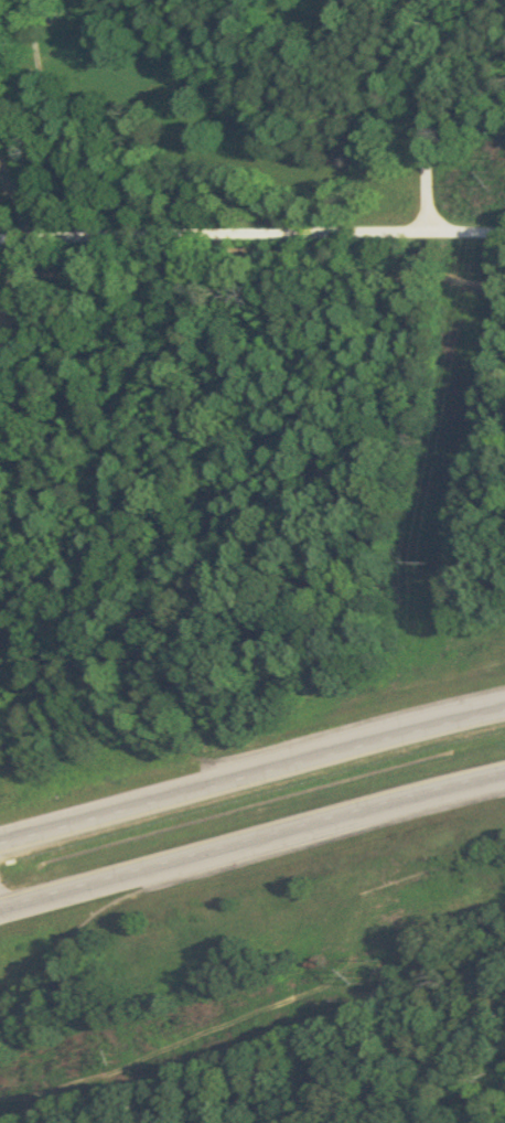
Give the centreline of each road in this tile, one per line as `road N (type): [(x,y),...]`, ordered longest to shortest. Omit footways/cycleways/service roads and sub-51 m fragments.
road 1 (motorway): [(504,710),(0,842)]
road 2 (motorway): [(0,903),(504,773)]
road 3 (residential): [(504,226),(421,220),(0,236)]
road 4 (residential): [(421,220),(397,389),(362,445),(175,522),(164,578)]
road 5 (residential): [(421,220),(432,0)]

